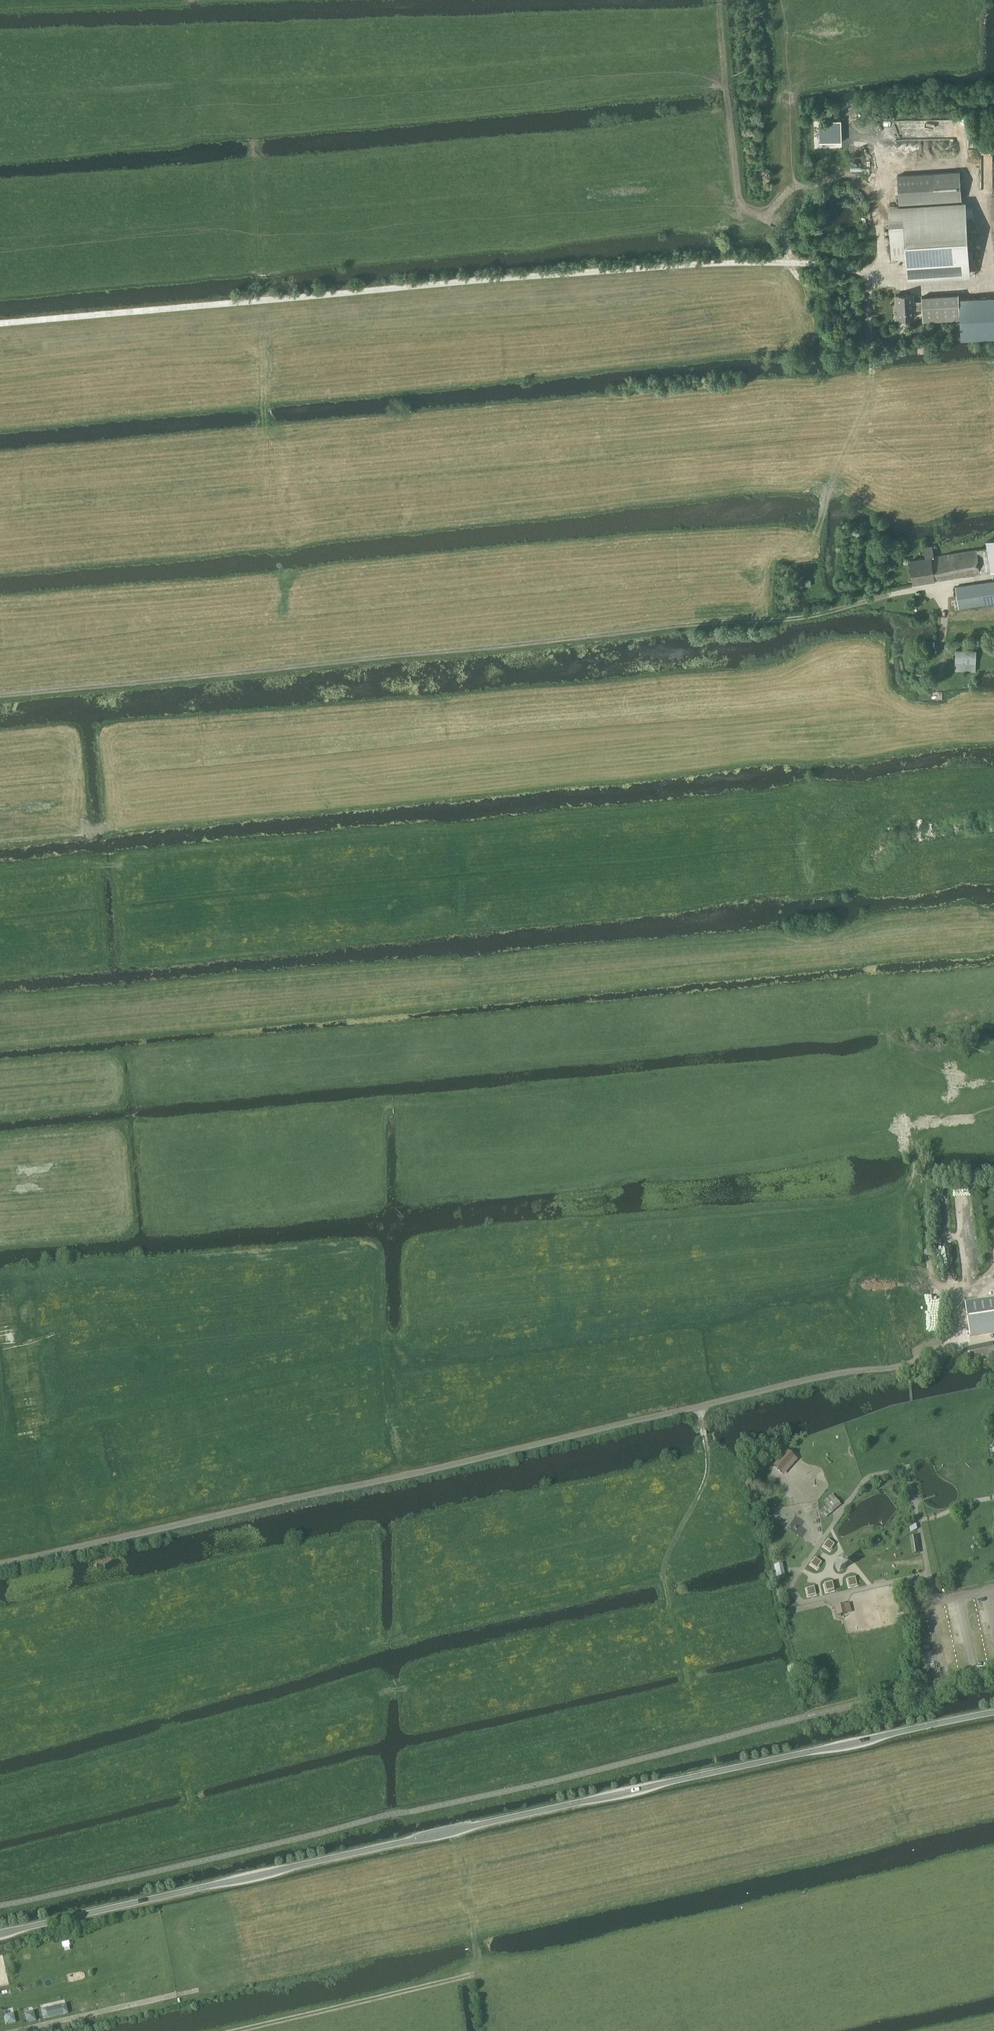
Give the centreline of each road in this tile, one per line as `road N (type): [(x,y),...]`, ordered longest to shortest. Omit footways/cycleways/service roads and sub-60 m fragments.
road 1 (unclassified): [(0,1934),(993,1714)]
road 2 (track): [(697,1408),(0,1565)]
road 3 (track): [(959,1340),(913,1366),(818,1378),(697,1408)]
road 4 (track): [(668,1601),(664,1563),(705,1481),(697,1408)]

